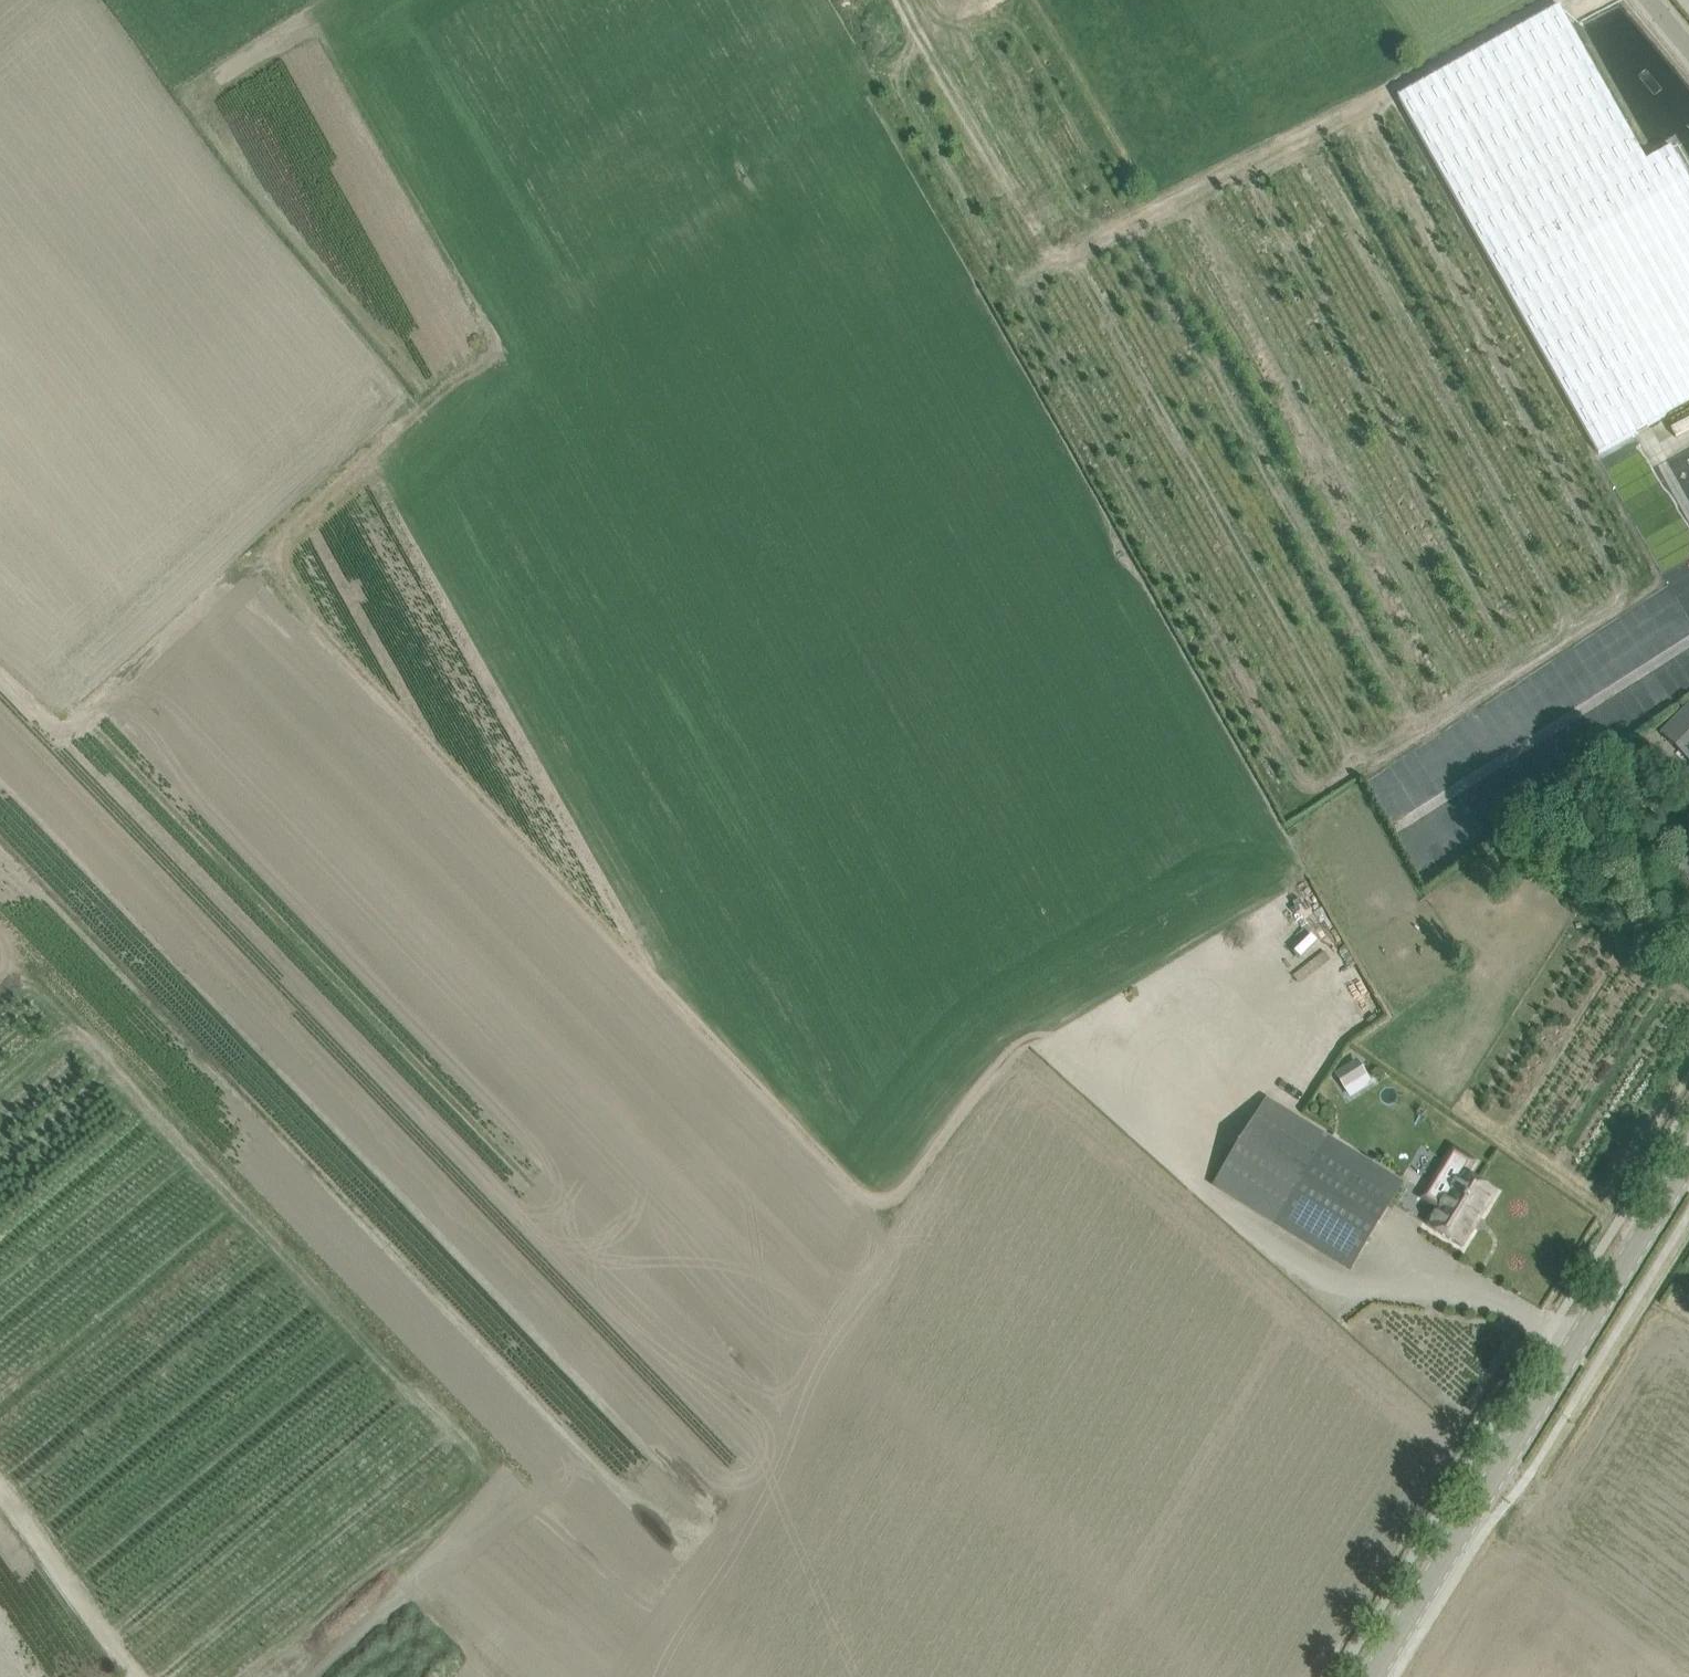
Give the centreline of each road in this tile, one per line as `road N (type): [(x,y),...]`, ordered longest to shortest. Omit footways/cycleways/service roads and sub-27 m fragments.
road 1 (tertiary): [(1373,1676),(1688,1161)]
road 2 (track): [(138,1676),(0,1486)]

